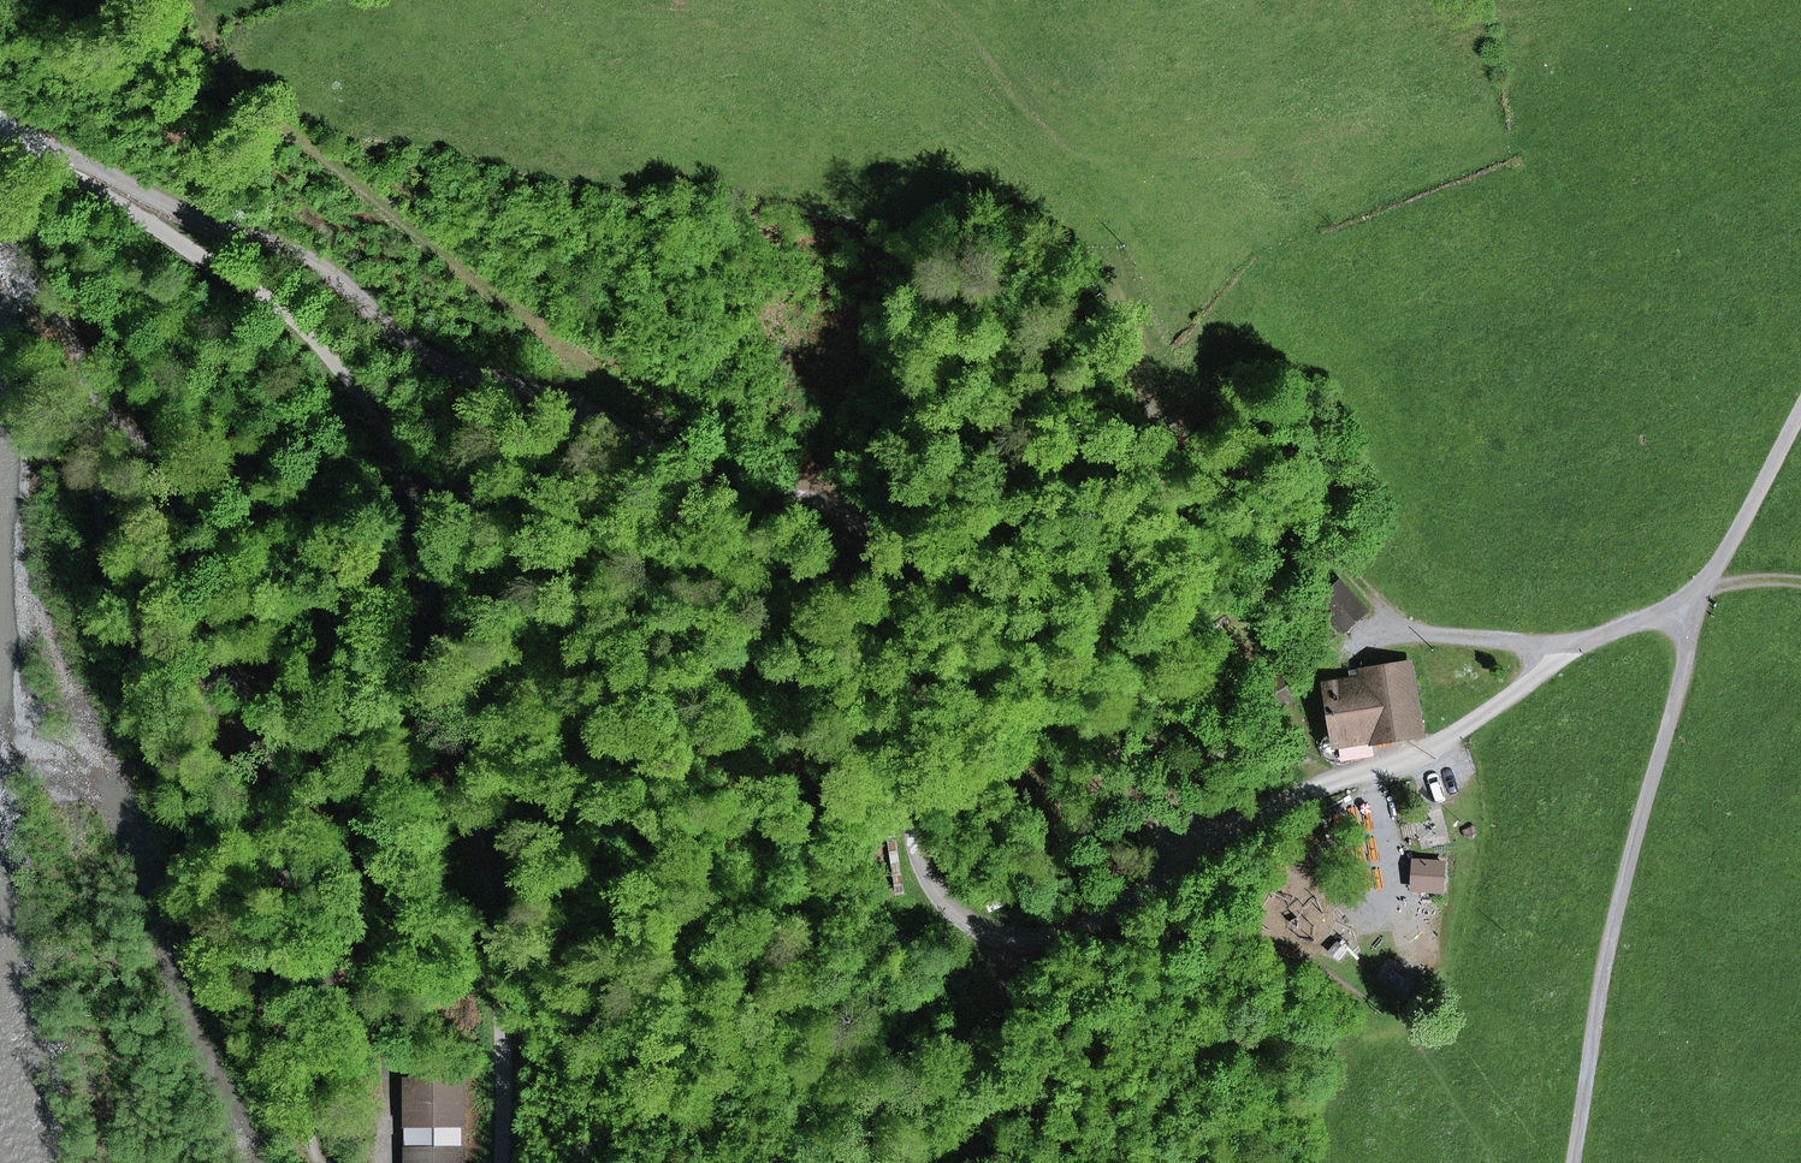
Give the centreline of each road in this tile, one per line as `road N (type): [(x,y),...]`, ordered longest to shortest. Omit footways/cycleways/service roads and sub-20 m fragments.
road 1 (track): [(948,0),(1102,183),(1115,229),(1111,306),(1164,404),(1241,454),(1400,619),(1432,631),(1592,640)]
road 2 (track): [(91,421),(223,487),(275,562),(383,1034),(389,1162)]
road 3 (track): [(1332,776),(1095,932),(1036,941),(986,933),(944,906),(908,815),(906,772),(933,676)]
road 4 (track): [(215,26),(214,61),(239,101),(321,154),(570,346),(699,465)]
road 5 (track): [(414,504),(501,979),(500,1162)]
road 6 (track): [(1709,582),(1610,950),(1579,1162)]
road 7 (track): [(518,391),(429,355),(325,270),(175,213),(0,128)]
road 8 (track): [(0,133),(48,173),(213,266),(311,336),(367,404),(414,504)]
road 9 (track): [(933,676),(929,597),(918,568),(880,525),(849,507),(699,465),(591,409),(518,391)]
road 10 (track): [(1709,582),(1592,640),(1443,743),(1332,776)]
road 11 (track): [(958,1162),(957,1112),(997,935)]
road 12 (track): [(1800,413),(1709,582)]

